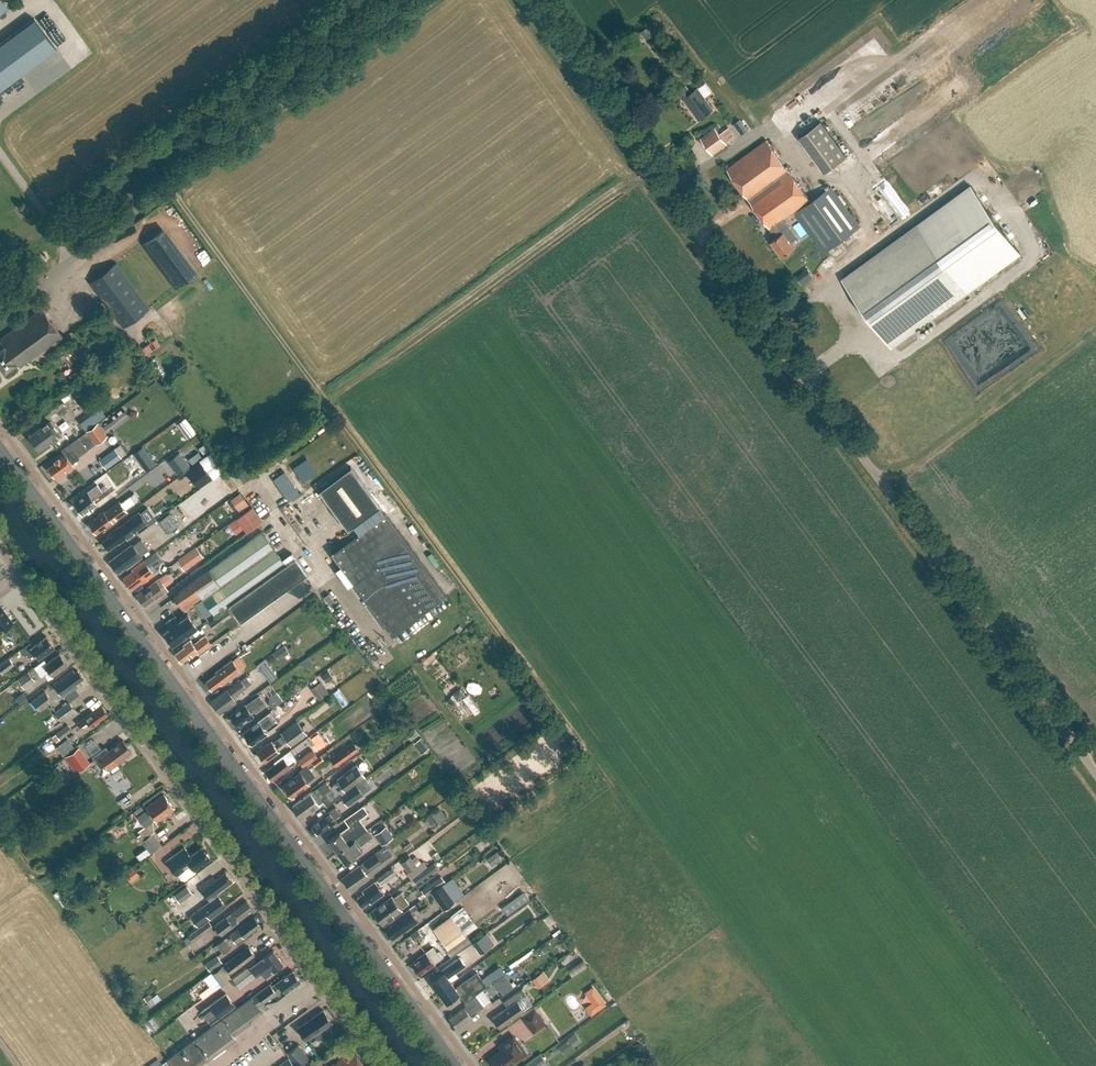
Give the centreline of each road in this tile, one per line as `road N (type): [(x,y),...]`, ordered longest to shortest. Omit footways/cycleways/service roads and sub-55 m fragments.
road 1 (secondary): [(459,1065),(0,452)]
road 2 (unclassified): [(381,1065),(0,548)]
road 3 (tertiary): [(0,312),(417,0)]

